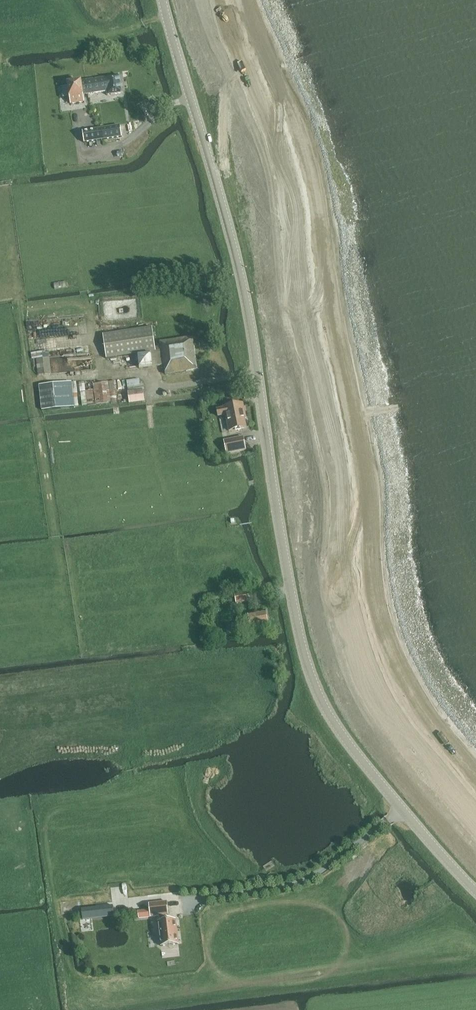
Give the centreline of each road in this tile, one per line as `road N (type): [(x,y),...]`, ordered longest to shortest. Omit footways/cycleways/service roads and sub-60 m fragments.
road 1 (tertiary): [(163,0),(236,253),(313,680),(327,714),(402,811),(475,891)]
road 2 (track): [(151,428),(151,391),(258,373)]

